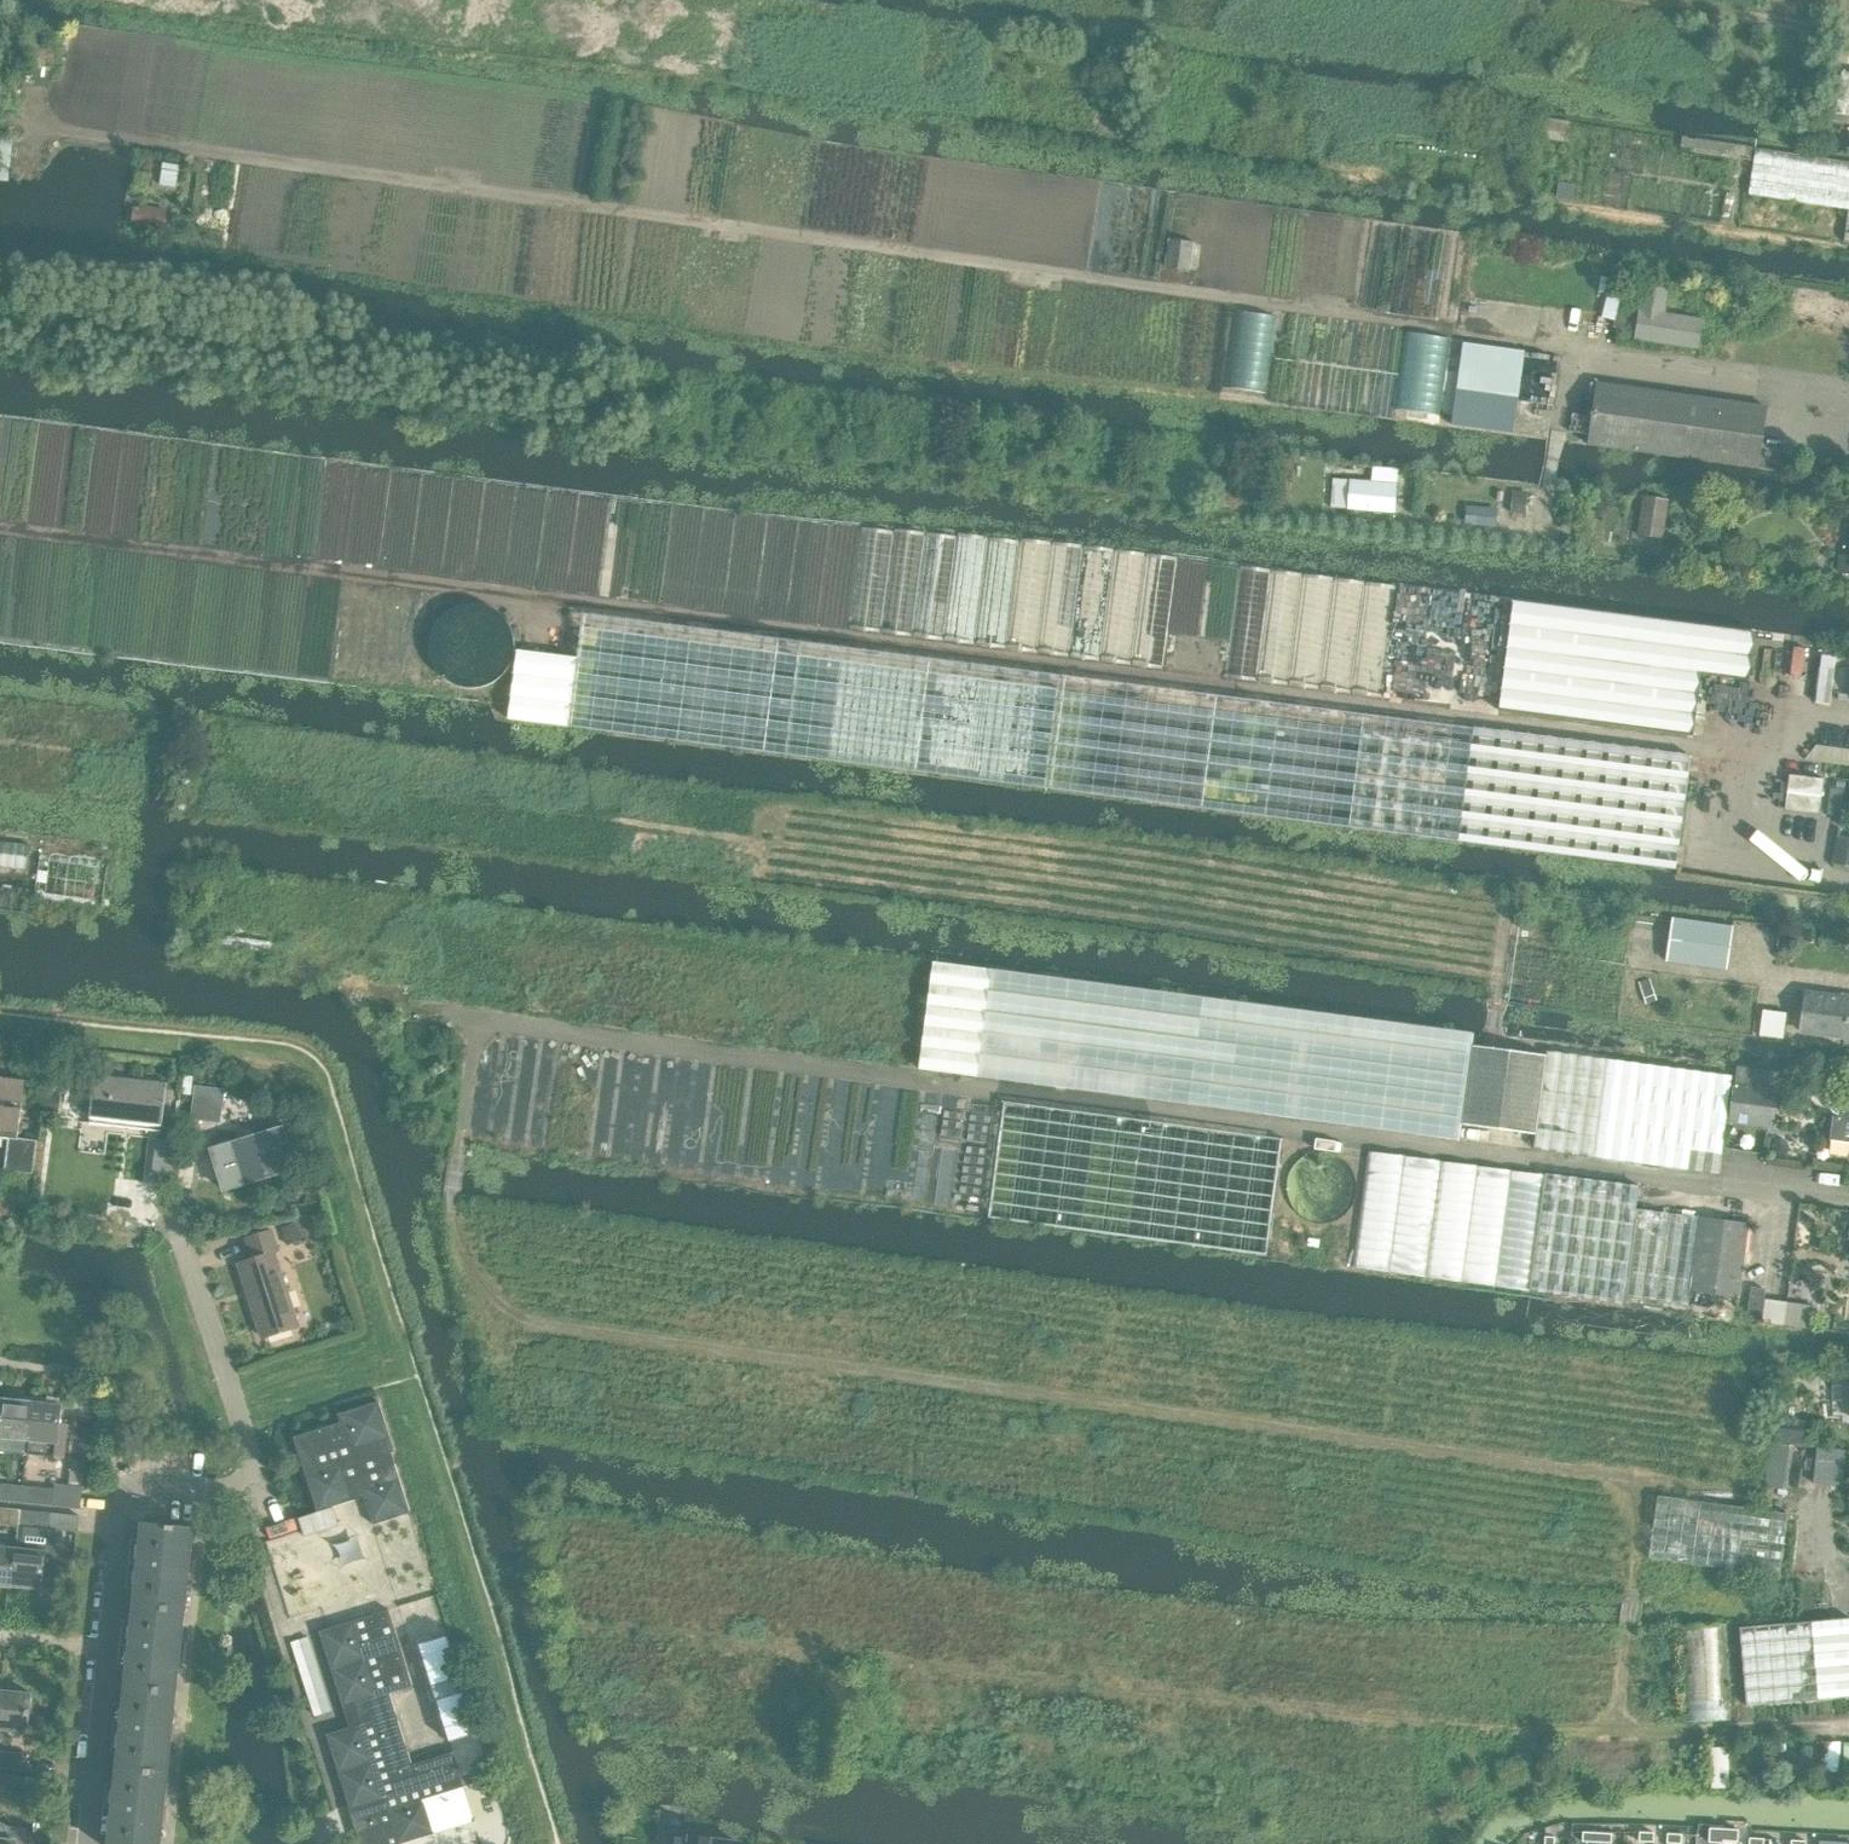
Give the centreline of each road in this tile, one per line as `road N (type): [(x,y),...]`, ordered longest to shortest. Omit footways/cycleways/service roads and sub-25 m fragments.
road 1 (residential): [(90,1843),(119,1500),(141,1484),(242,1494),(256,1474),(178,1230)]

